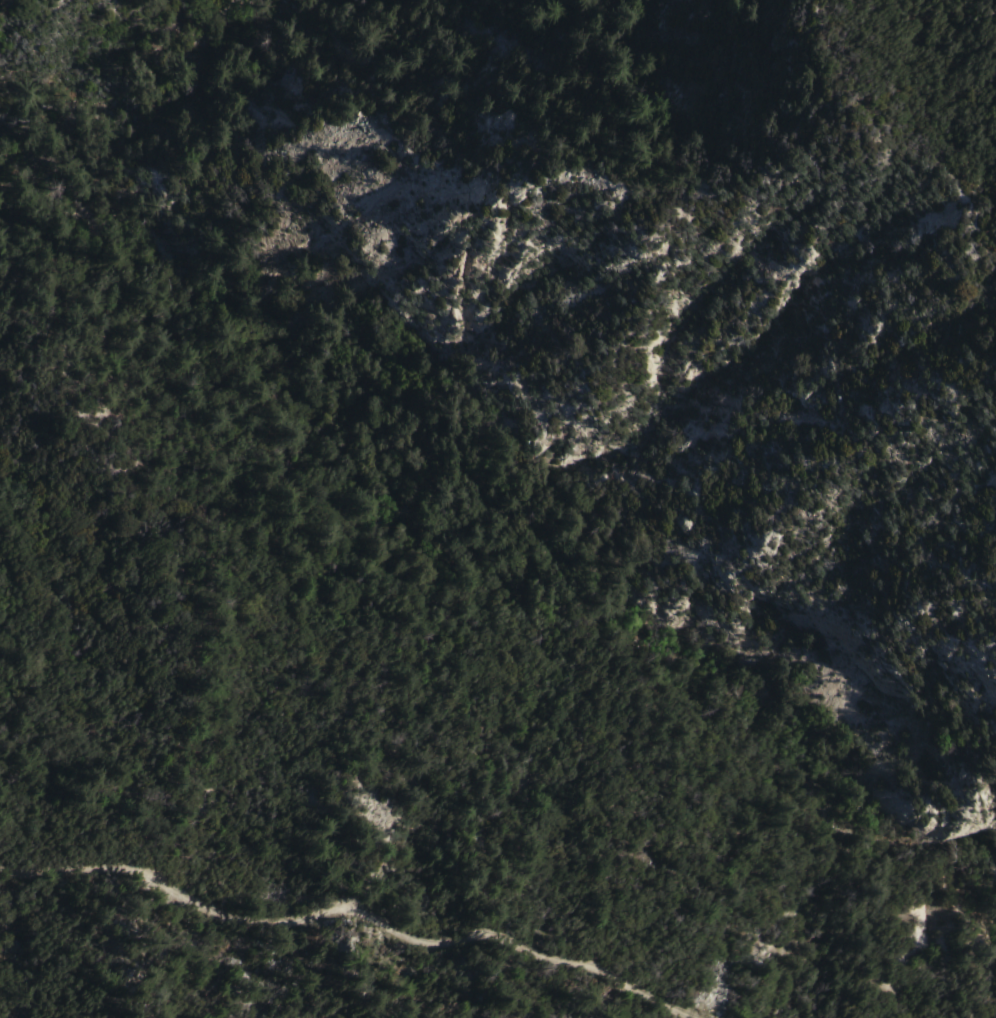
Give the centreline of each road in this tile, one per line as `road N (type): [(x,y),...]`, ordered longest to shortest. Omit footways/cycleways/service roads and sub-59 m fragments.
road 1 (track): [(690,1017),(603,964),(493,934),(435,941),(351,911),(246,923),(135,867),(33,876),(0,868)]

